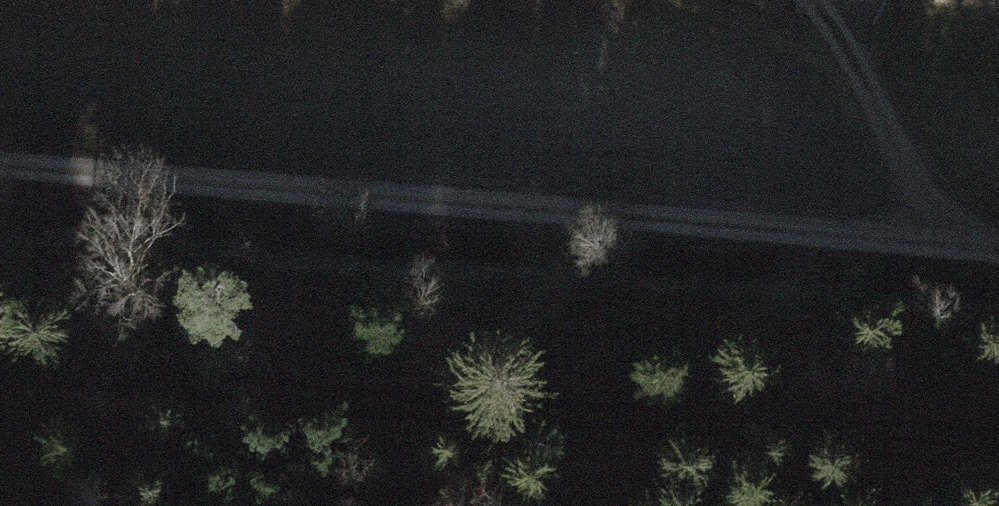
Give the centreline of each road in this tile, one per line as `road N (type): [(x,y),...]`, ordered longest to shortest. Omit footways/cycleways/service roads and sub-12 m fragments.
road 1 (track): [(998,455),(0,370)]
road 2 (track): [(998,245),(547,220),(0,171)]
road 3 (track): [(947,239),(811,0)]

